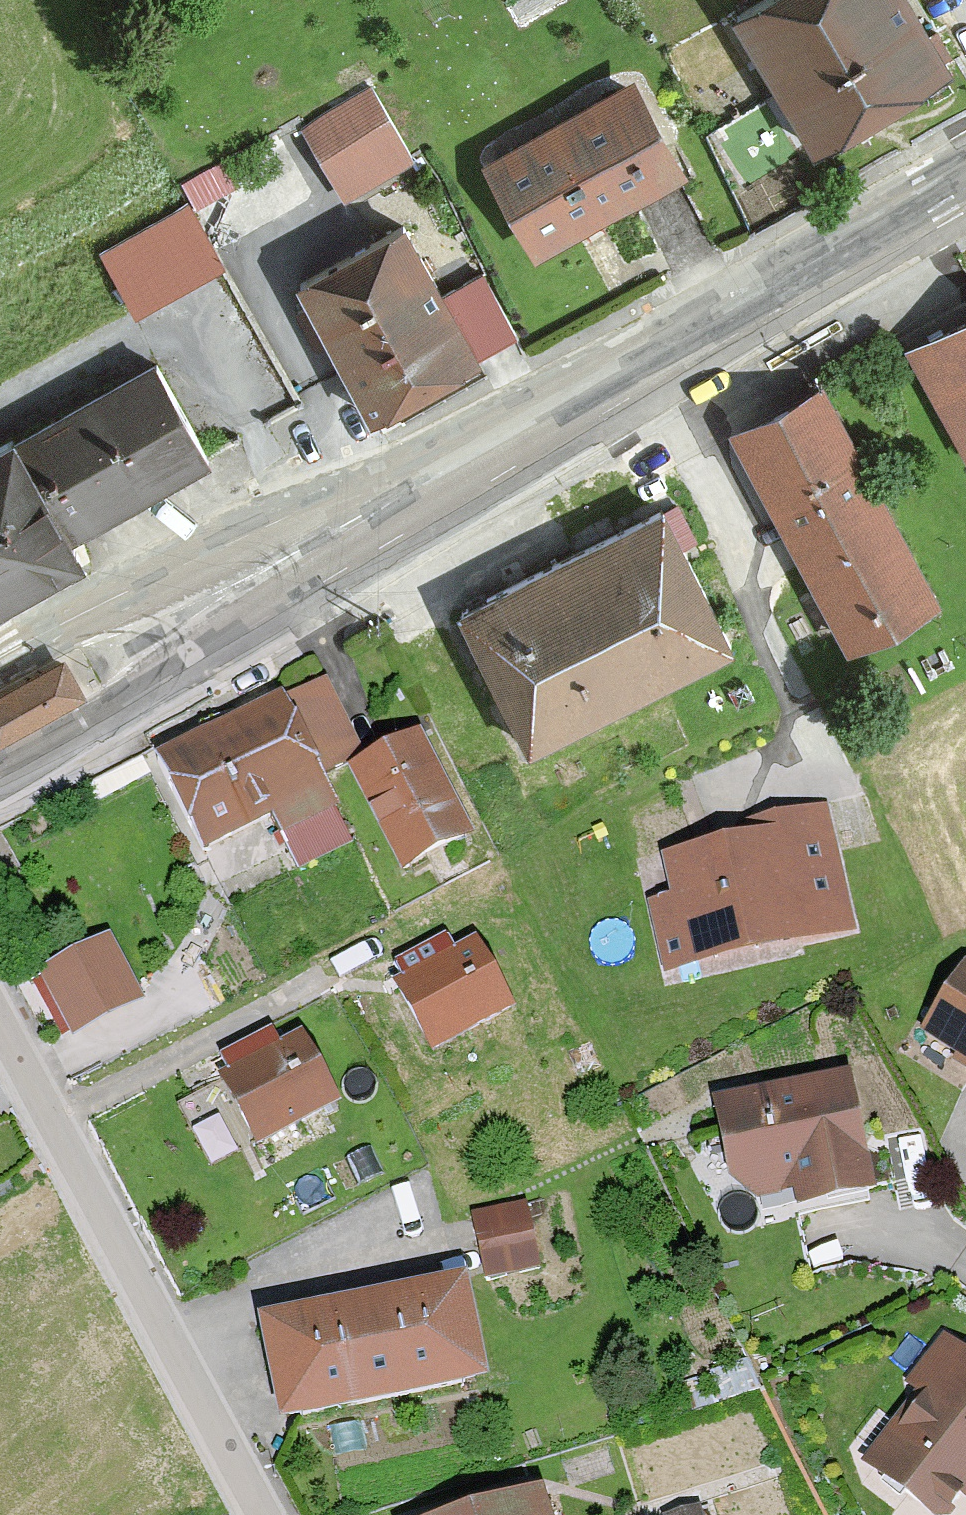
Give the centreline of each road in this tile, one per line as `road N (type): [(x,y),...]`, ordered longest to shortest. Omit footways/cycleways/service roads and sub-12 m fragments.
road 1 (primary): [(0,765),(123,699),(656,353)]
road 2 (primary): [(656,353),(250,527),(0,653)]
road 3 (residential): [(0,1029),(265,1514)]
road 4 (primary): [(965,179),(656,353)]

